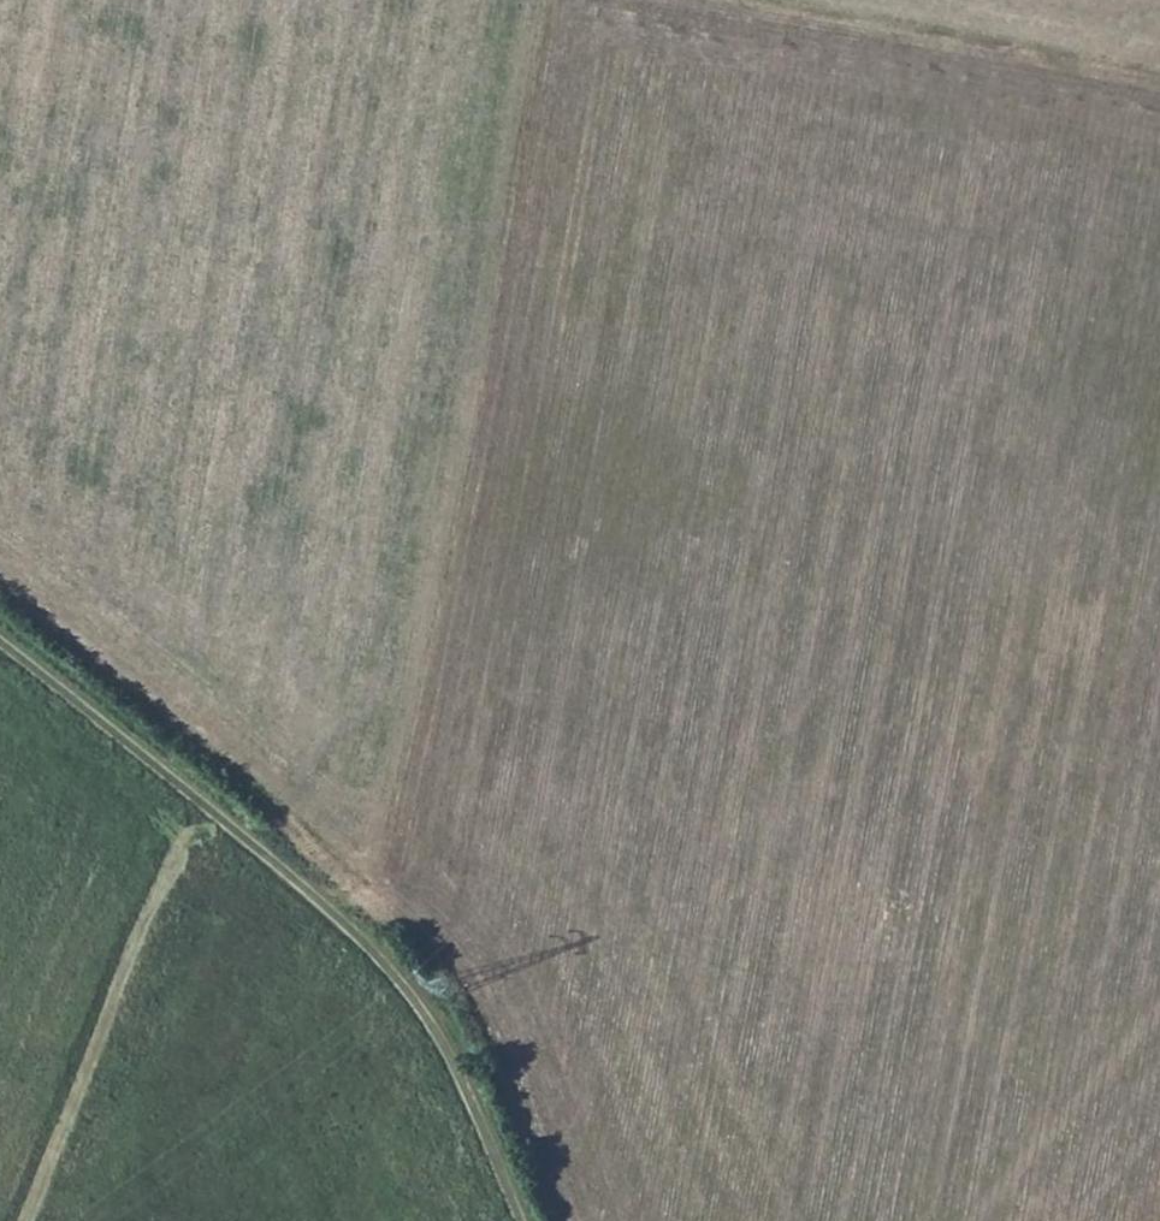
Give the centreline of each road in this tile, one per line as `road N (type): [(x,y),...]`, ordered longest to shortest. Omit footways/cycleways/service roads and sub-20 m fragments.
road 1 (track): [(0,643),(421,1003),(456,1056),(526,1220)]

